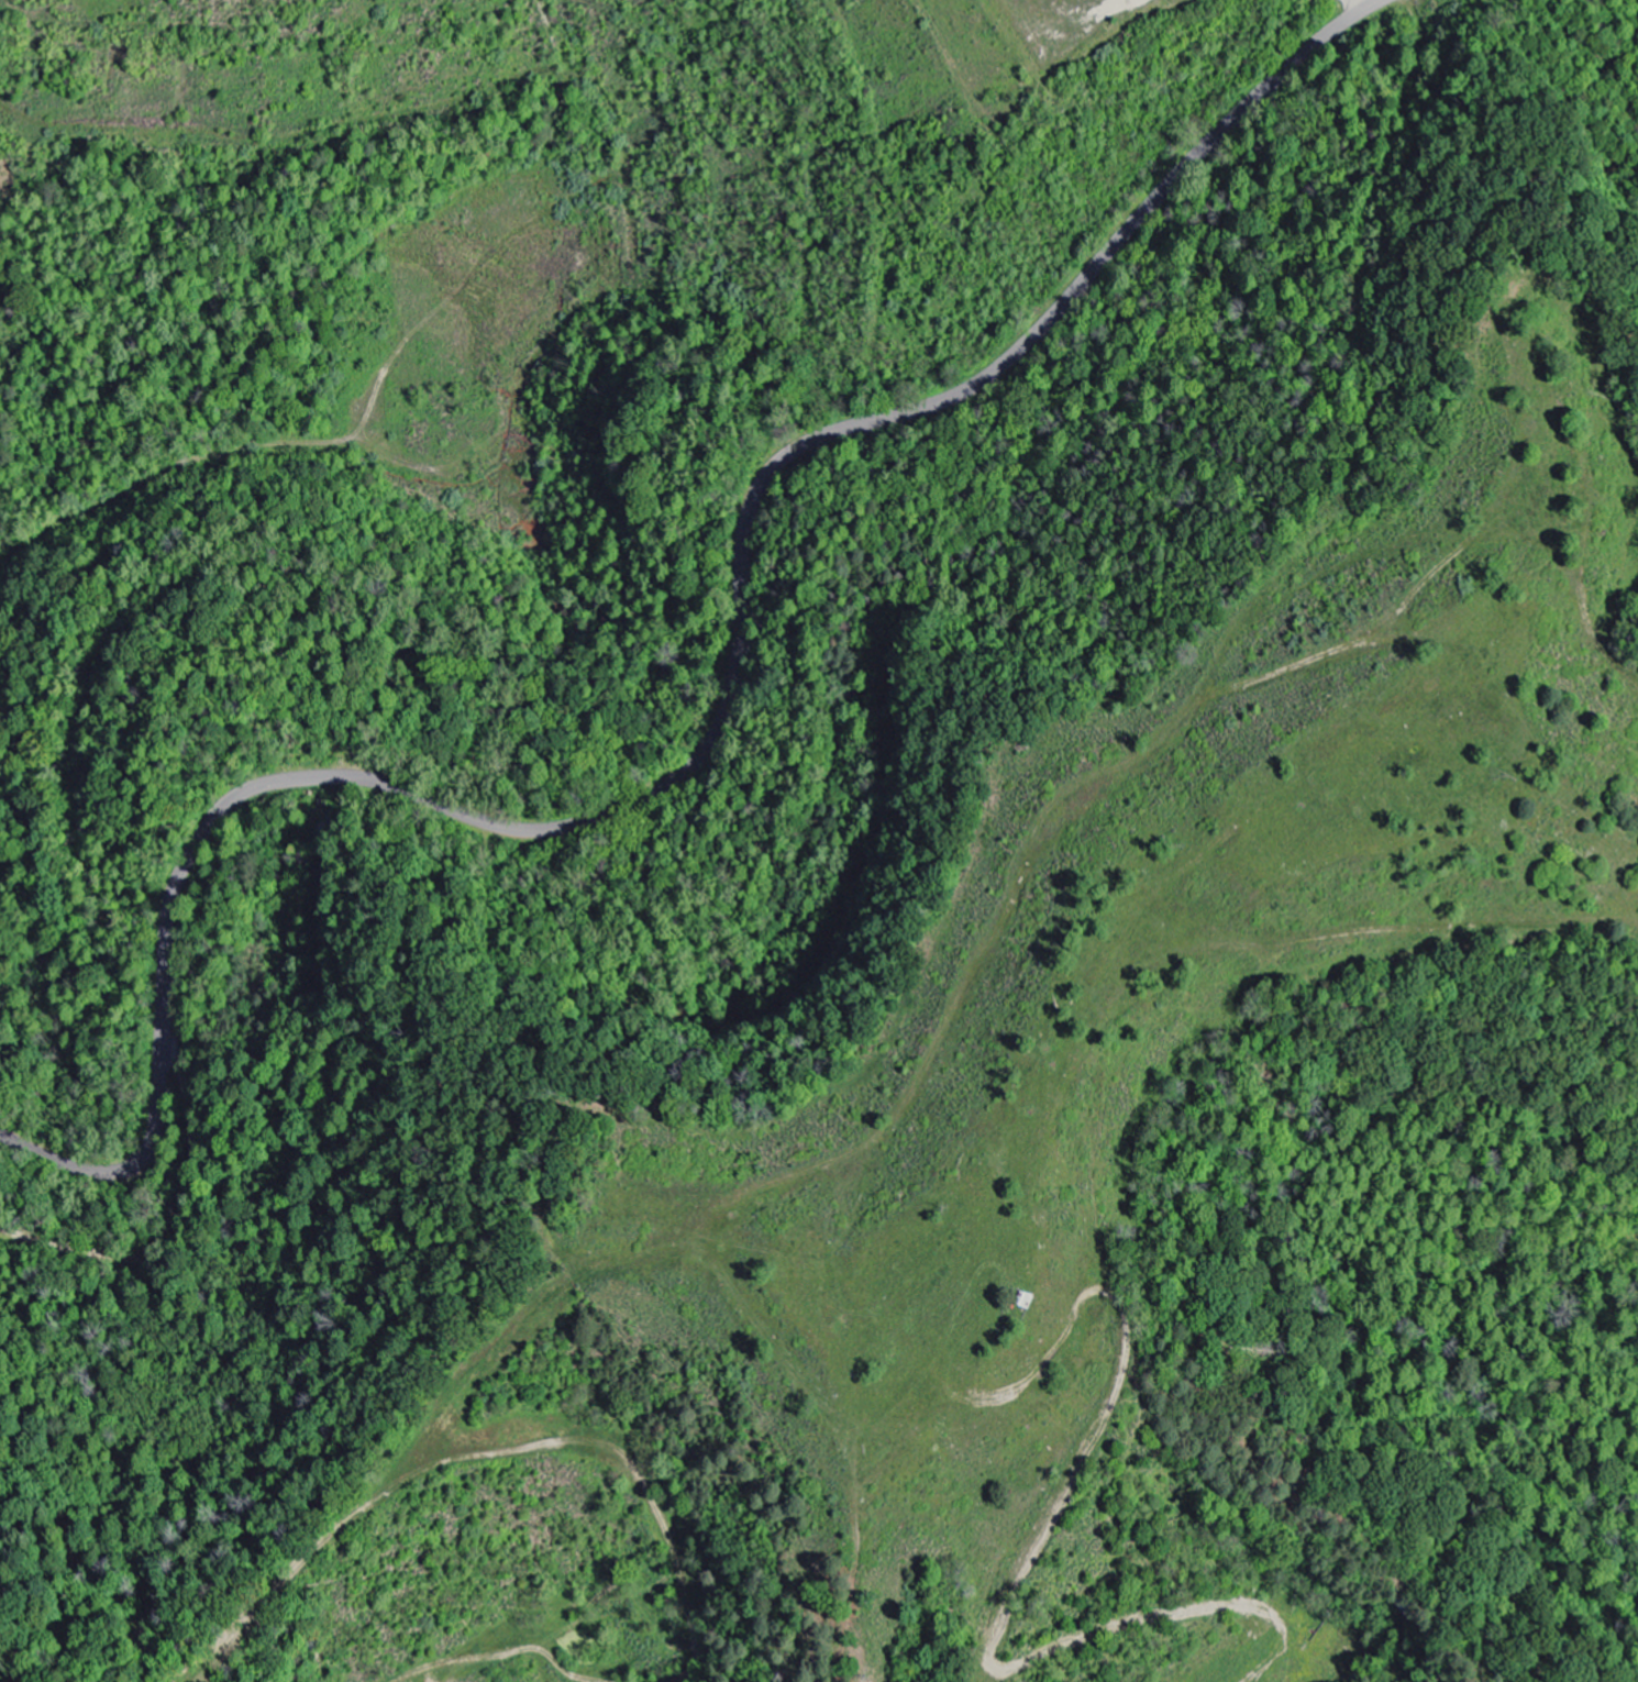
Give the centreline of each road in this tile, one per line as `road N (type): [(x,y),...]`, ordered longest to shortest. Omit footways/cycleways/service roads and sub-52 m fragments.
road 1 (residential): [(148,1148),(169,908),(190,853),(221,808),(254,788),(341,776),(534,829),(591,818),(673,784),(701,763),(726,707),(746,511),(766,475),(816,438),(923,406),(988,373),(1251,101),(1376,0)]
road 2 (residential): [(148,1148),(125,1166),(78,1165),(0,1135)]

